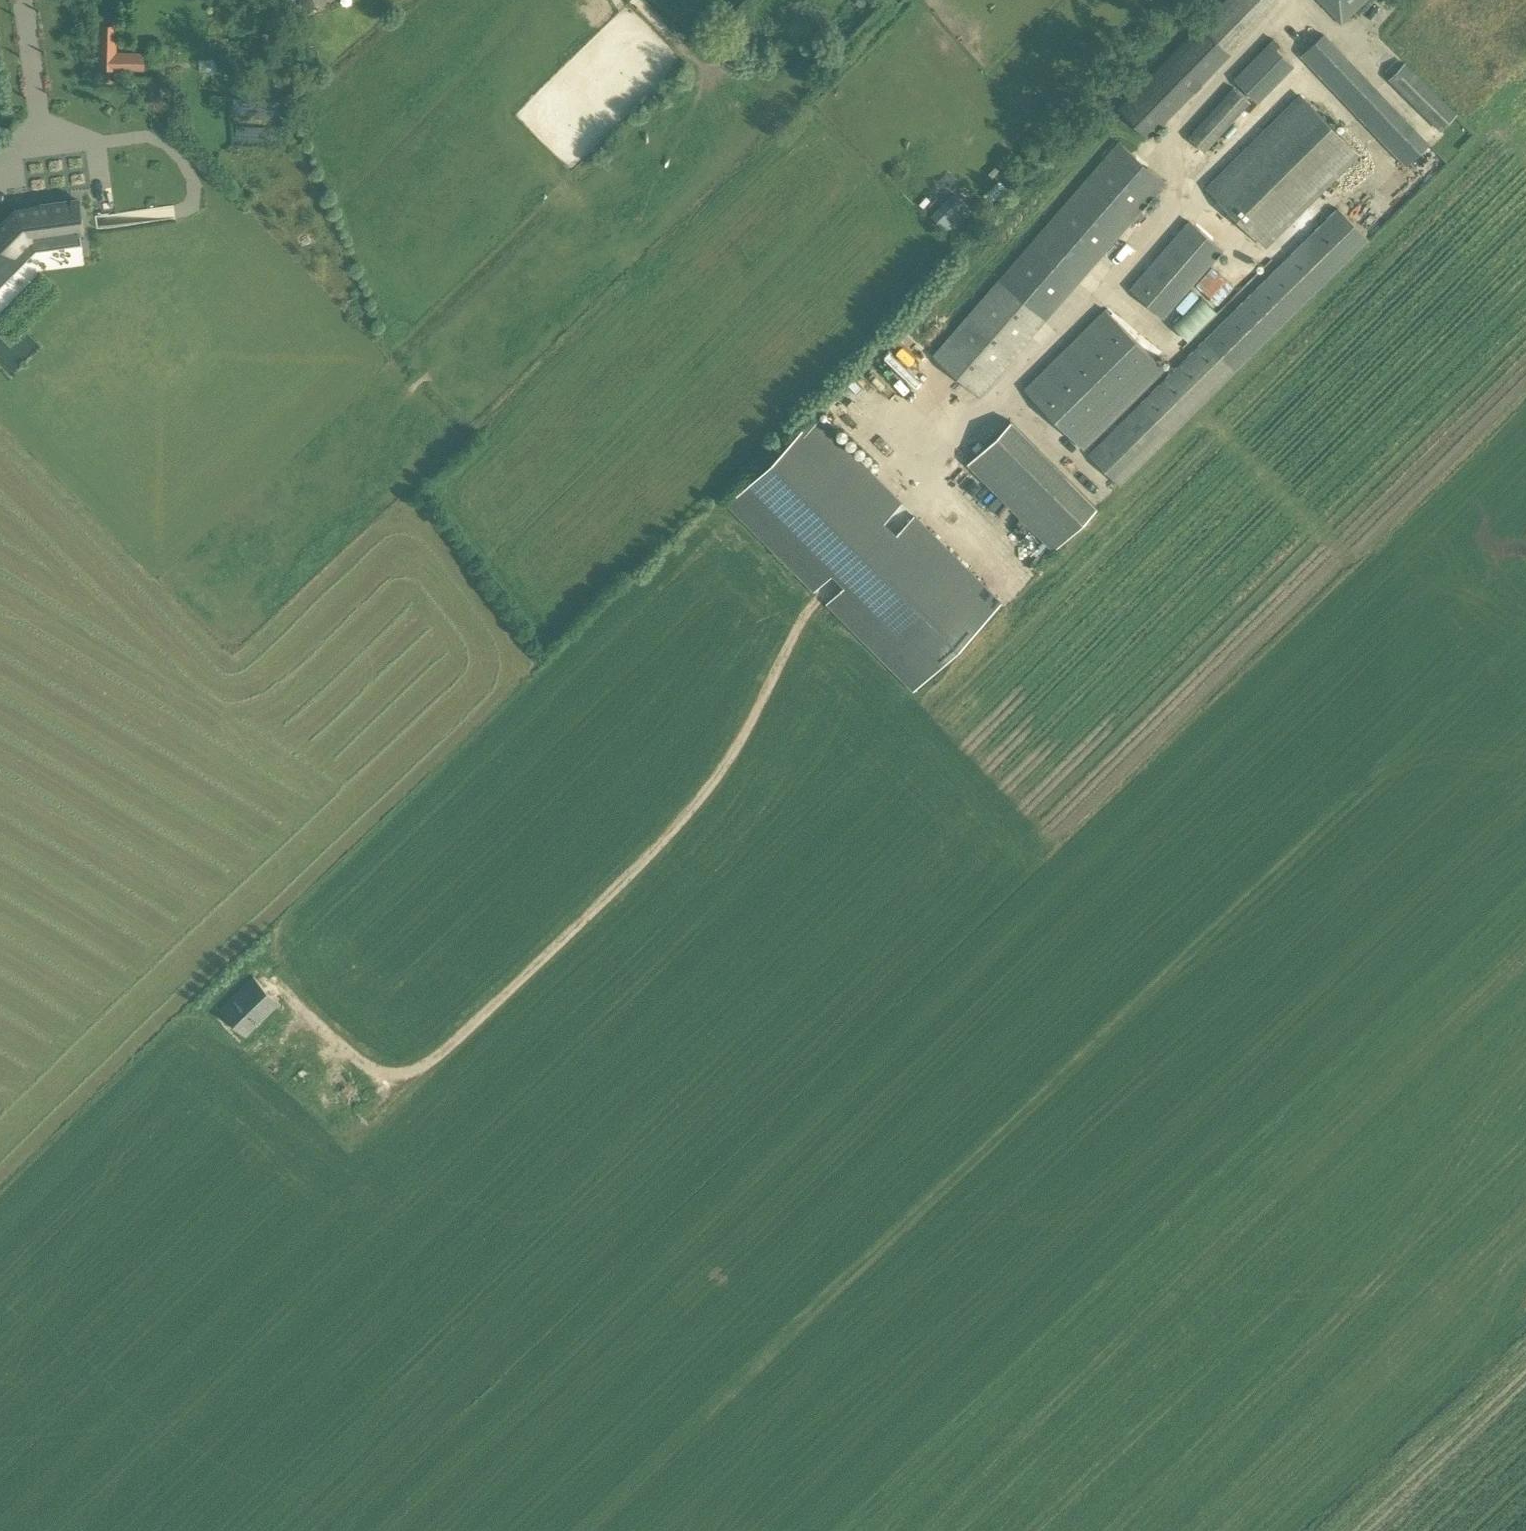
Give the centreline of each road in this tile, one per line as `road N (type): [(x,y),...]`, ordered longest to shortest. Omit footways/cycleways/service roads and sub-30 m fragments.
road 1 (track): [(935,472),(802,615),(744,733),(676,823),(442,1053),(411,1073),(370,1069),(279,989)]

